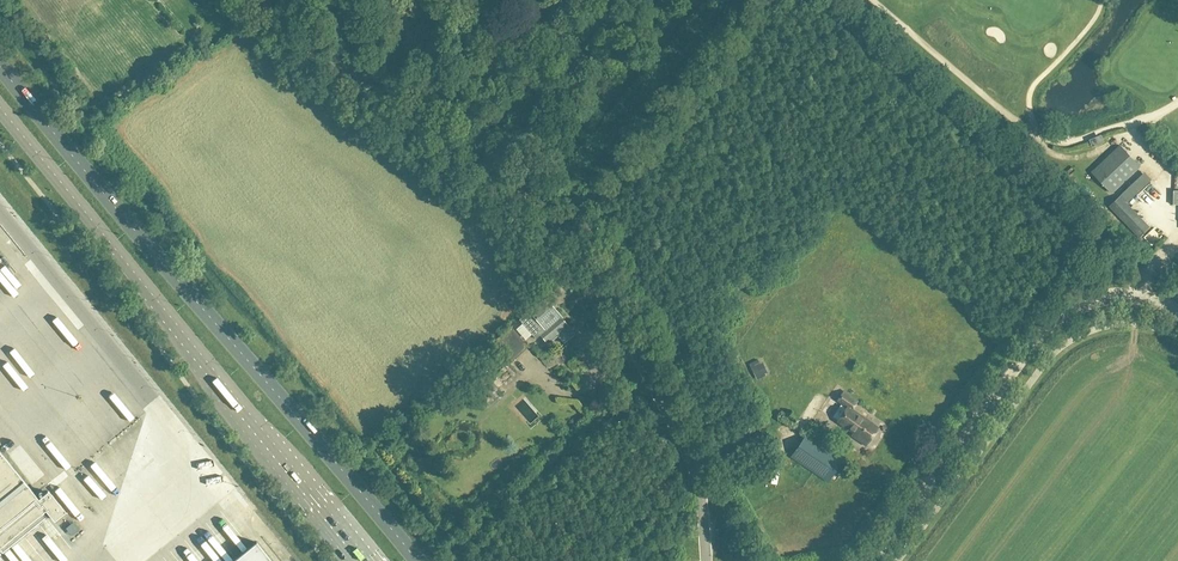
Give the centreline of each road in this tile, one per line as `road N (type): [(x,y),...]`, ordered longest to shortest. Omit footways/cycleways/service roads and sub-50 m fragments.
road 1 (unclassified): [(706,560),(701,493),(686,449),(595,275),(544,206),(253,0)]
road 2 (primary): [(420,560),(0,64)]
road 3 (primary): [(0,106),(371,560)]
road 4 (unclassified): [(870,560),(1057,320),(1111,298),(1159,301),(1177,310)]

